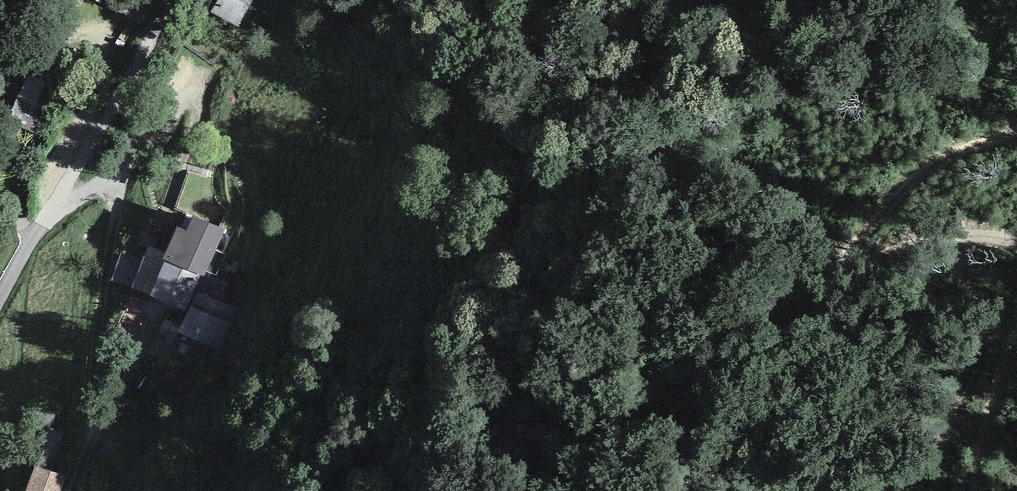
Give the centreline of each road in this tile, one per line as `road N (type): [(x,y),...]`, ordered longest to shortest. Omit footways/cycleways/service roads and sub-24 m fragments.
road 1 (track): [(557,490),(626,410),(826,276),(930,166),(1016,133)]
road 2 (track): [(45,222),(124,170),(89,385),(96,432)]
road 3 (unclassified): [(0,299),(175,0)]
road 4 (track): [(826,276),(932,240),(991,237),(1016,248)]
road 5 (track): [(143,344),(71,490)]
road 6 (track): [(1016,352),(990,424),(983,490)]

